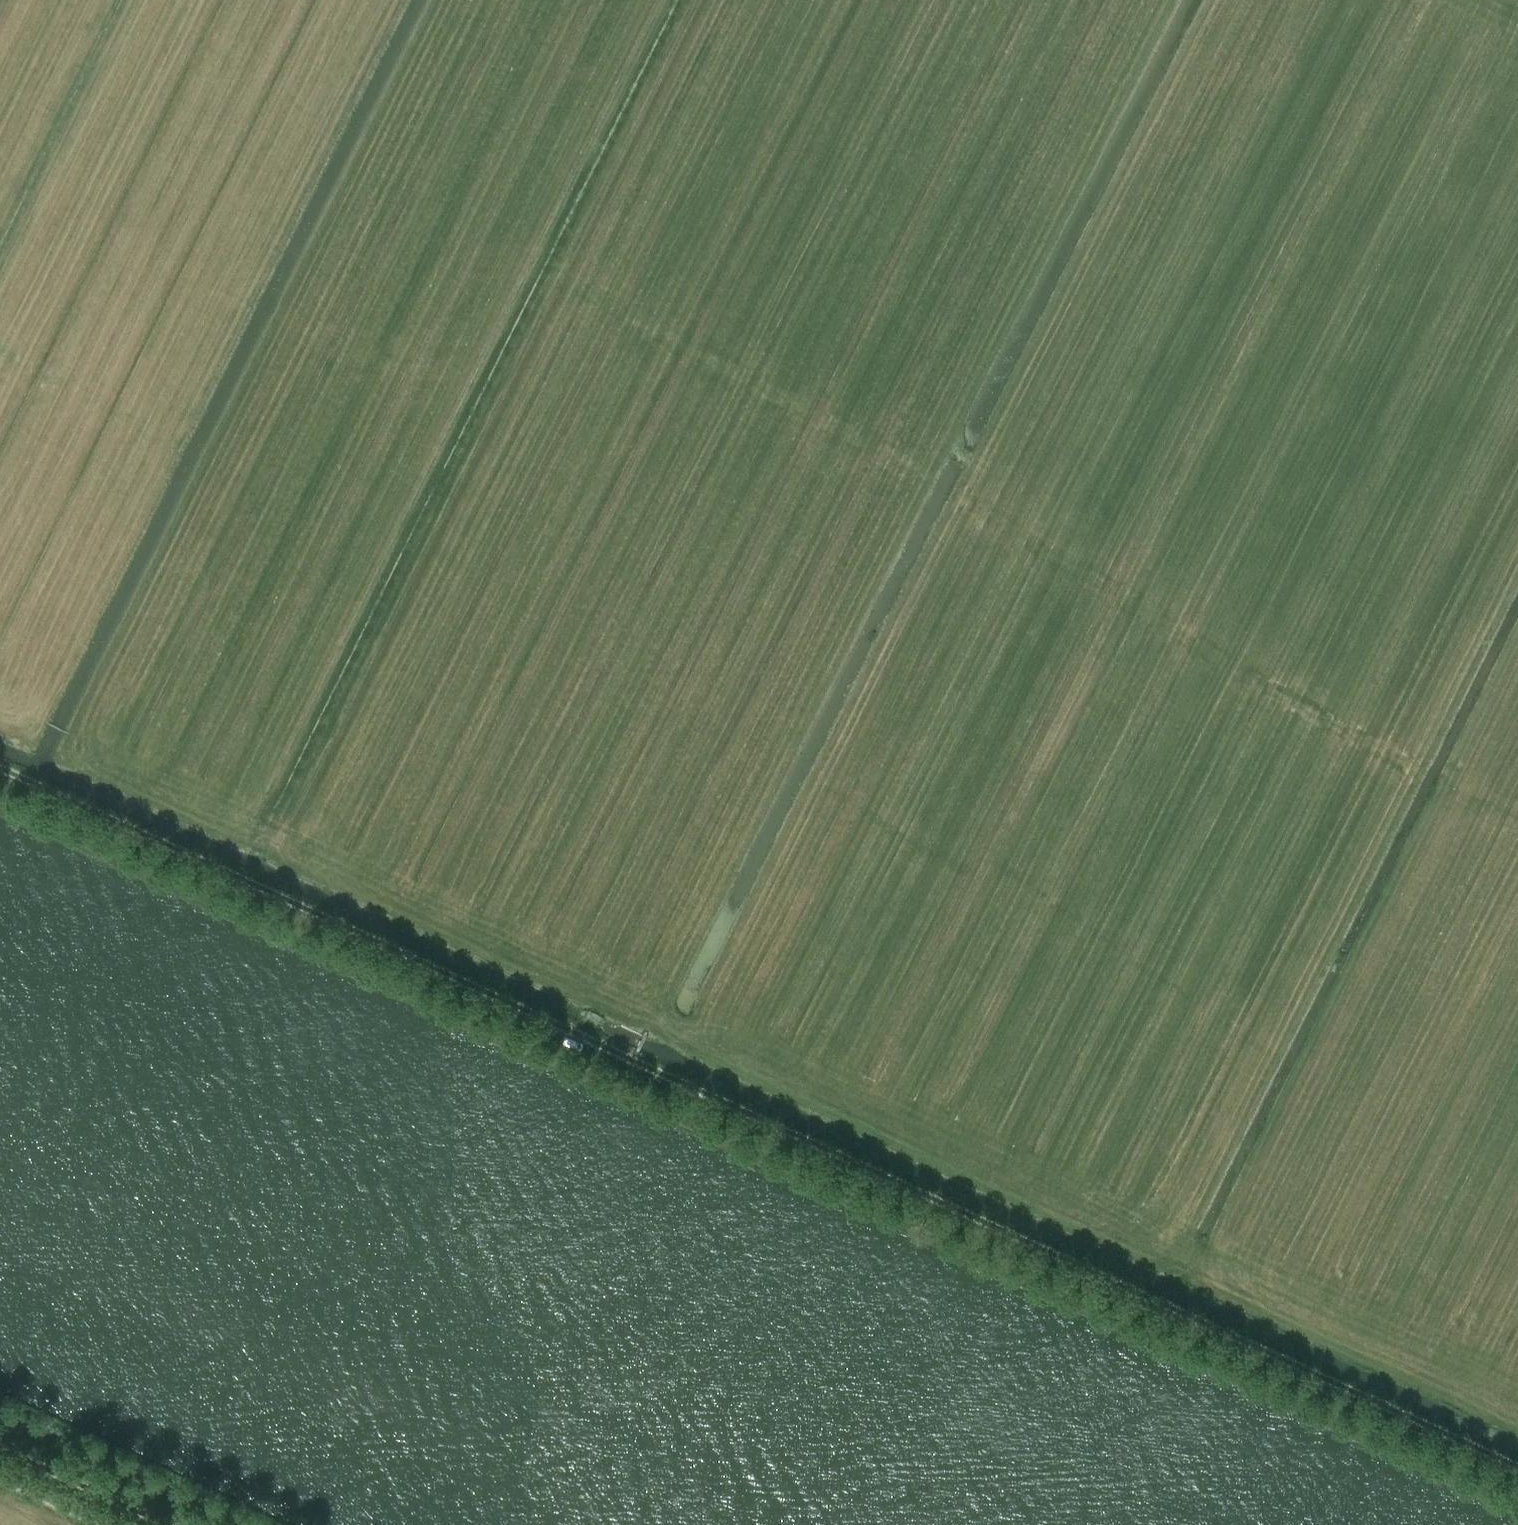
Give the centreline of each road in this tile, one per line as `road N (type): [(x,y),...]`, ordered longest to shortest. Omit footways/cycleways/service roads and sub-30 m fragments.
road 1 (track): [(1517,1471),(0,767)]
road 2 (track): [(168,1524),(0,1447)]

